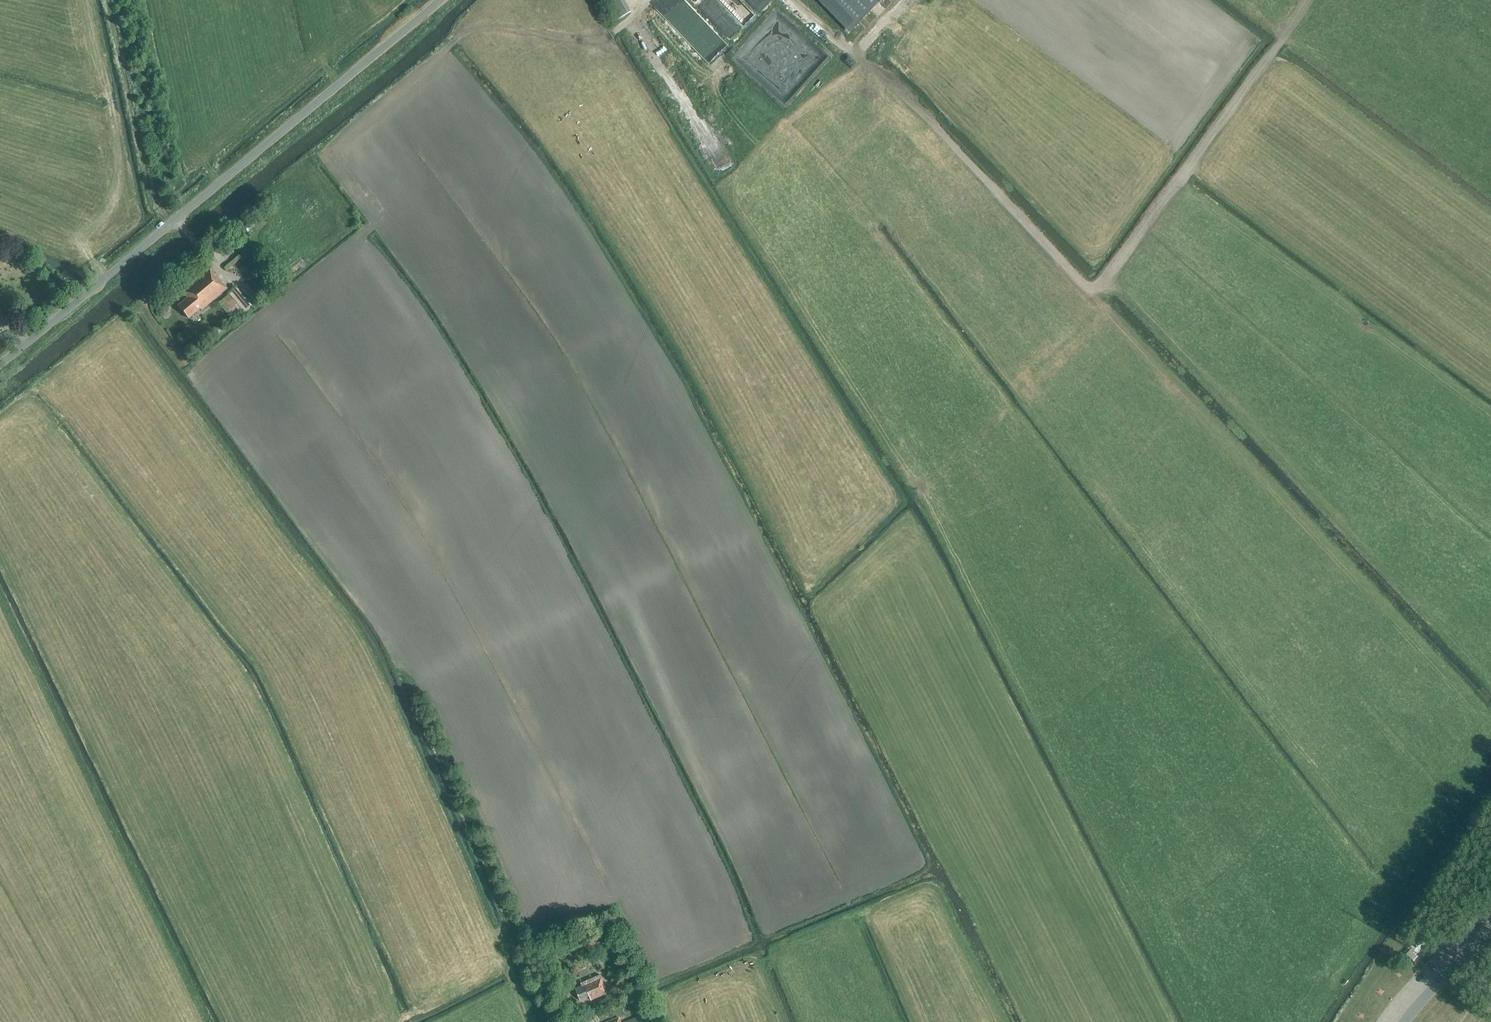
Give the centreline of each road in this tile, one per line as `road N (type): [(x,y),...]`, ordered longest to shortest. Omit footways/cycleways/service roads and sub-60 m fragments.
road 1 (unclassified): [(0,364),(440,0)]

